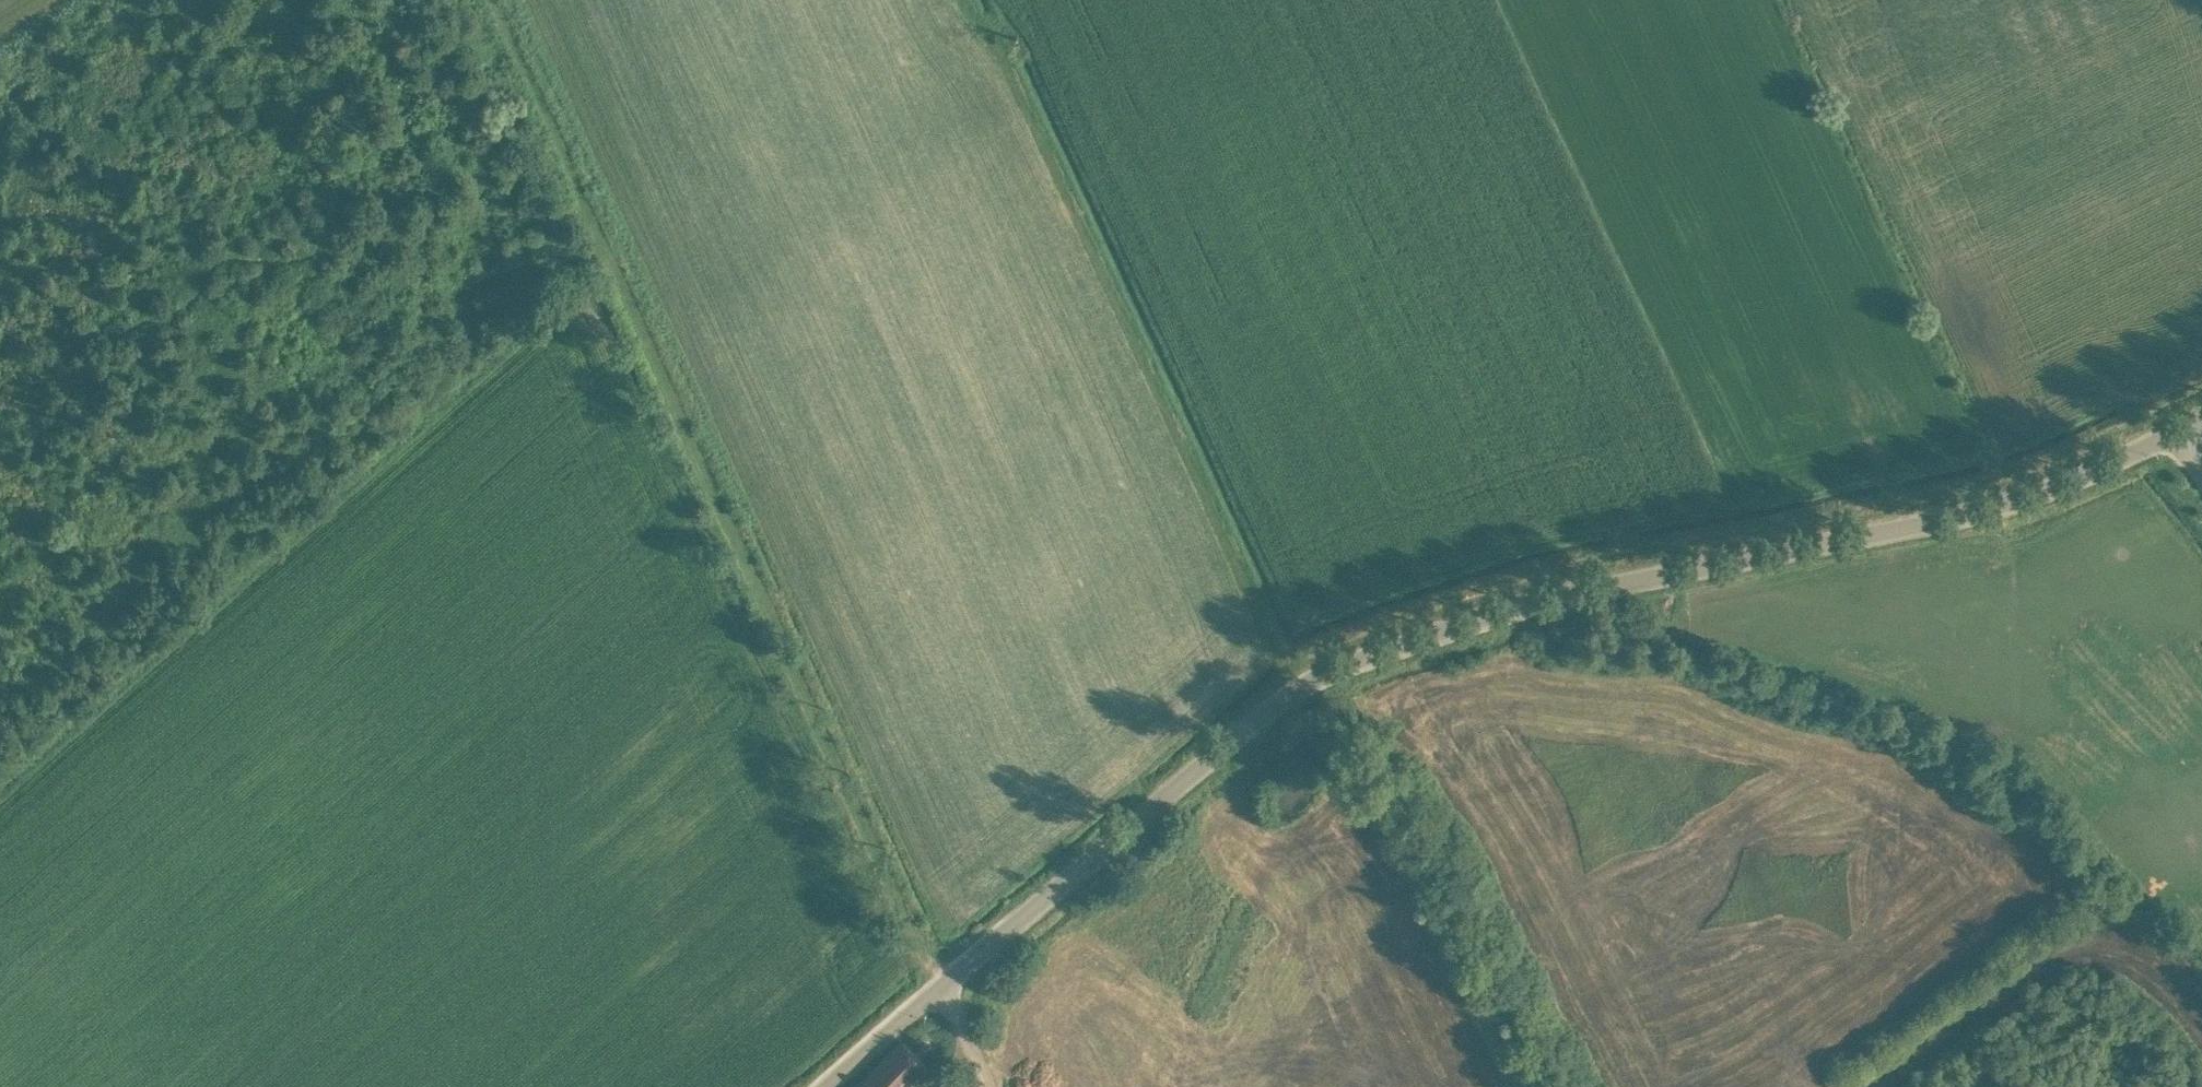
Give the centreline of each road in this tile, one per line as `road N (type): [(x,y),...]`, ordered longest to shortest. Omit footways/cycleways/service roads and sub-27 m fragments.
road 1 (unclassified): [(824,1086),(1280,697),(1328,668),(1500,609),(2001,506),(2170,432)]
road 2 (track): [(498,0),(647,357)]

